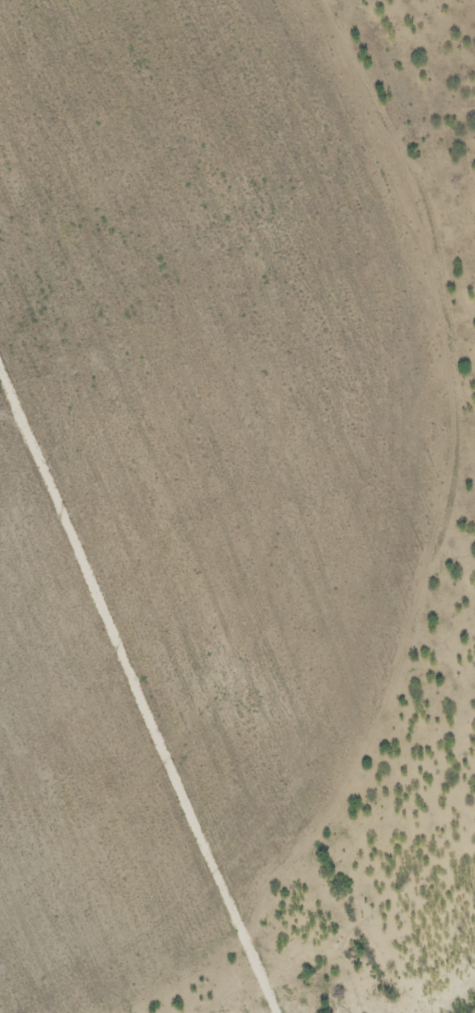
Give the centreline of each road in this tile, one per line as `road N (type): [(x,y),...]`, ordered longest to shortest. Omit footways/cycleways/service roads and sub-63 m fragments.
road 1 (residential): [(474,452),(0,181)]

